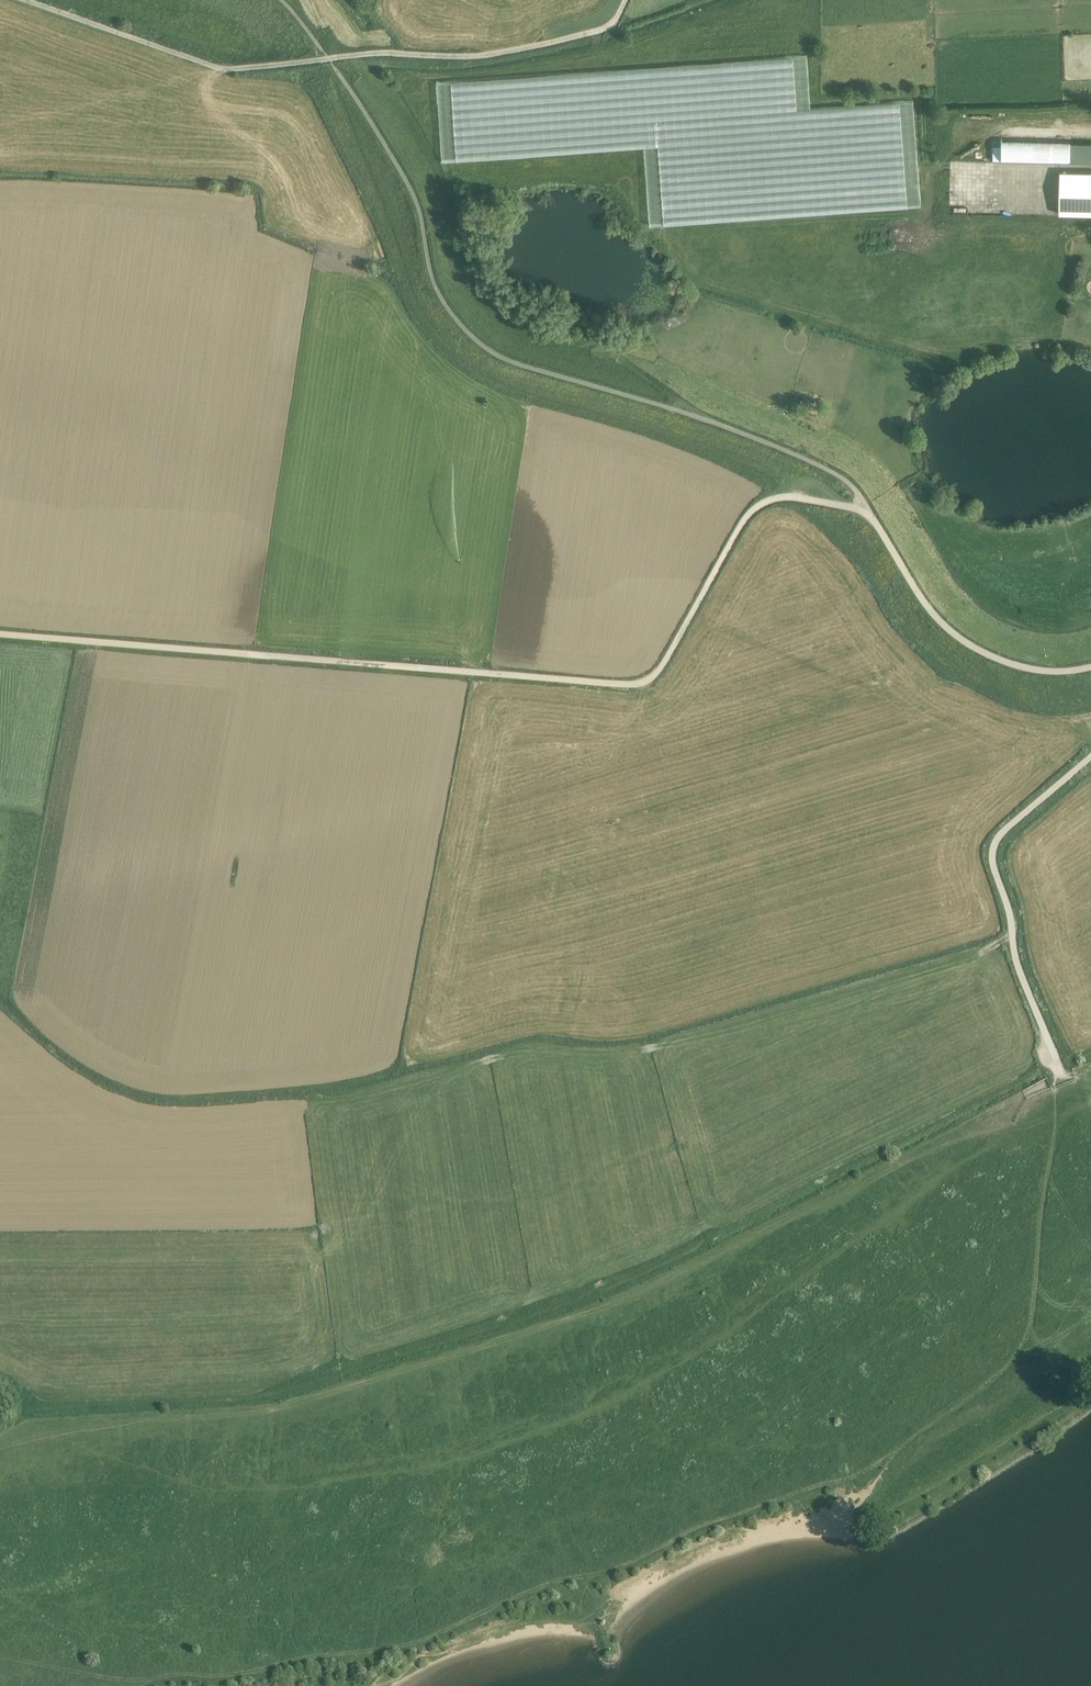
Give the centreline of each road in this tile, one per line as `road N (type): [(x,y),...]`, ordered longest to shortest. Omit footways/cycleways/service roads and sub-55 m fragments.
road 1 (track): [(0,634),(640,683),(665,662),(759,505),(794,497),(870,514)]
road 2 (unclassified): [(870,514),(949,631),(1009,662),(1042,670),(1090,665)]

